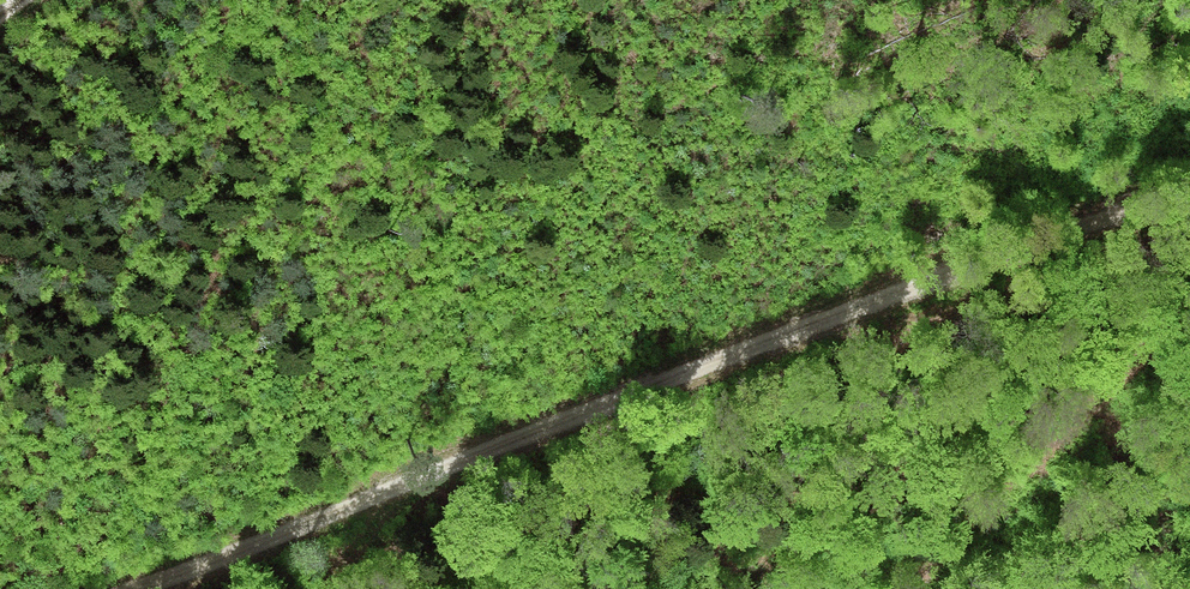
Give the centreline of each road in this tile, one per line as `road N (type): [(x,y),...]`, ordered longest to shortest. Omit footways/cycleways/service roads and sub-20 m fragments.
road 1 (track): [(116,588),(218,555),(664,365),(1189,187)]
road 2 (track): [(1189,307),(1041,466),(909,588)]
road 3 (track): [(422,468),(345,554),(328,588)]

